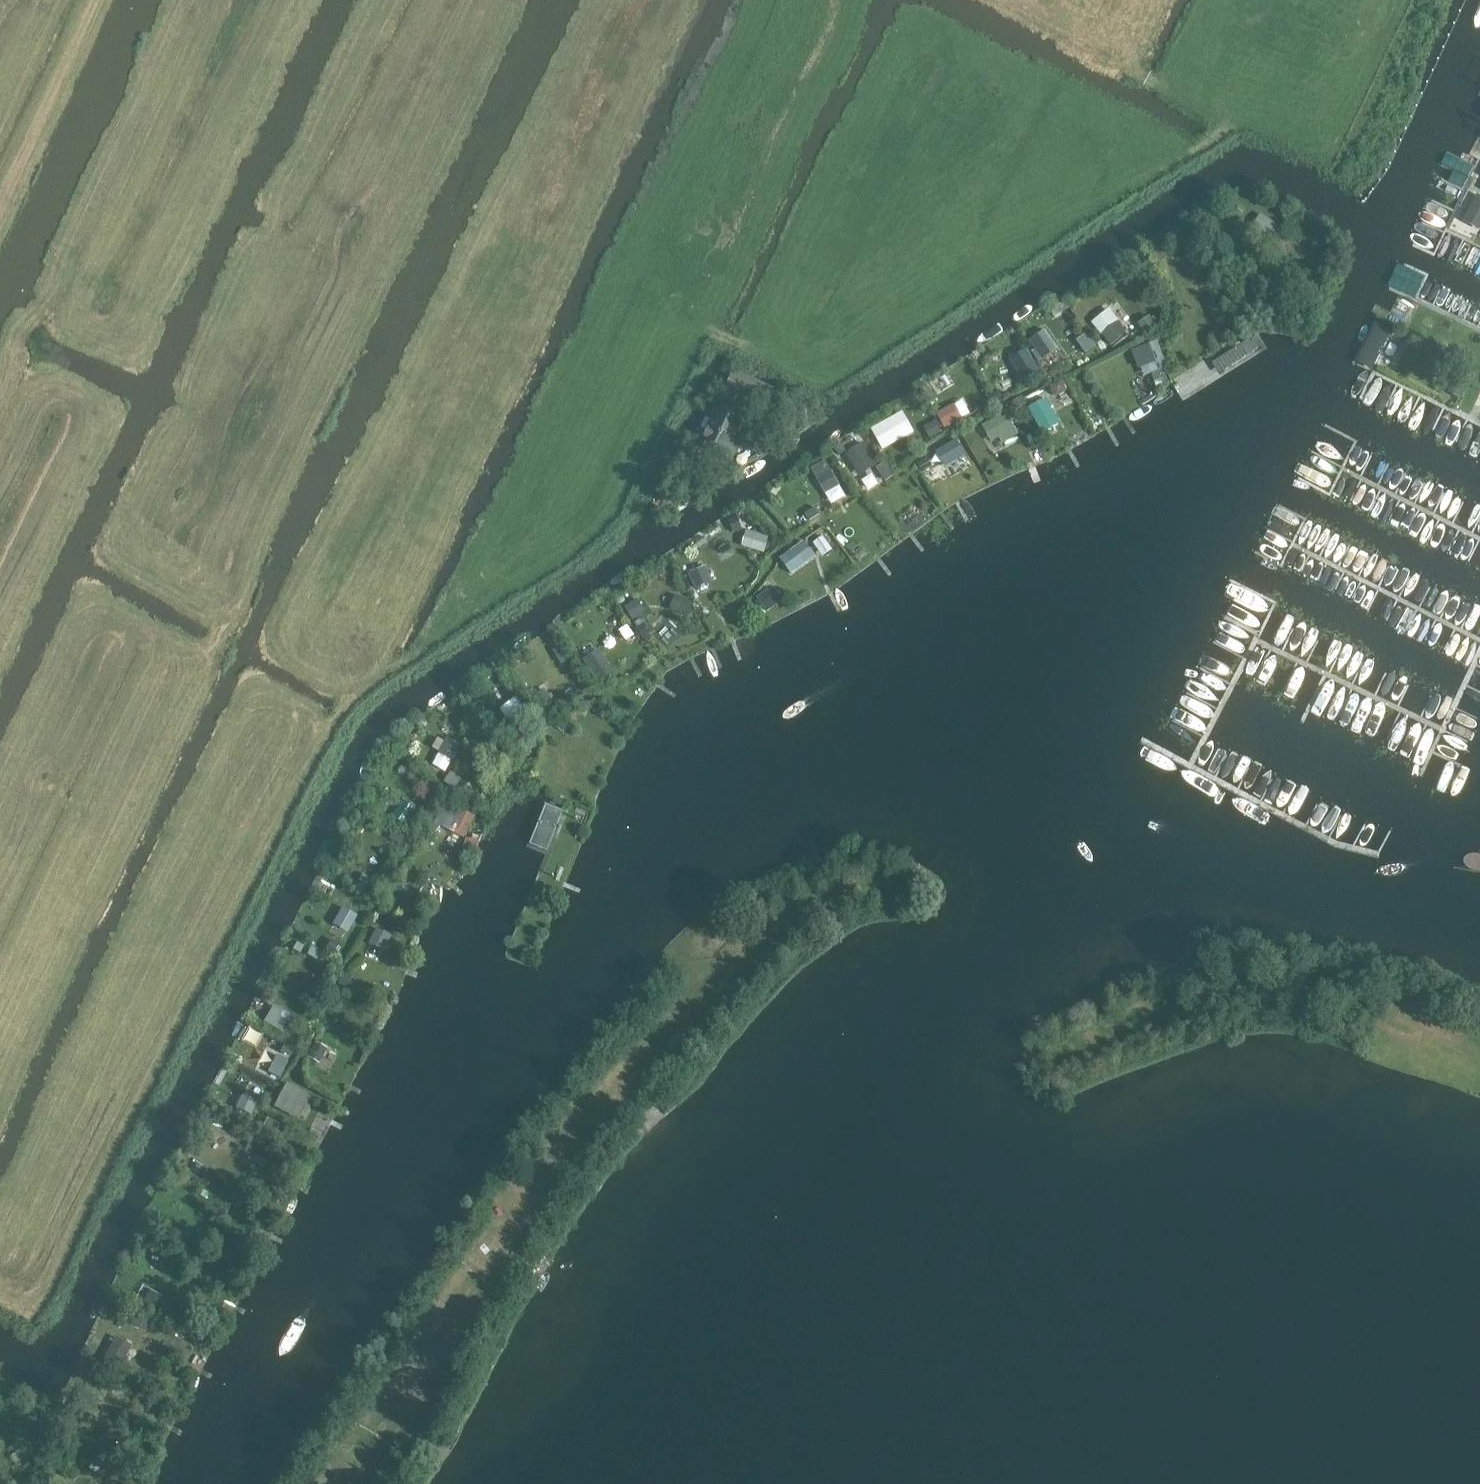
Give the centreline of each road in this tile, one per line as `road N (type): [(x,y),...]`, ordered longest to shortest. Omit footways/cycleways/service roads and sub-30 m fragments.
road 1 (track): [(320,1483),(438,1292),(678,974)]

